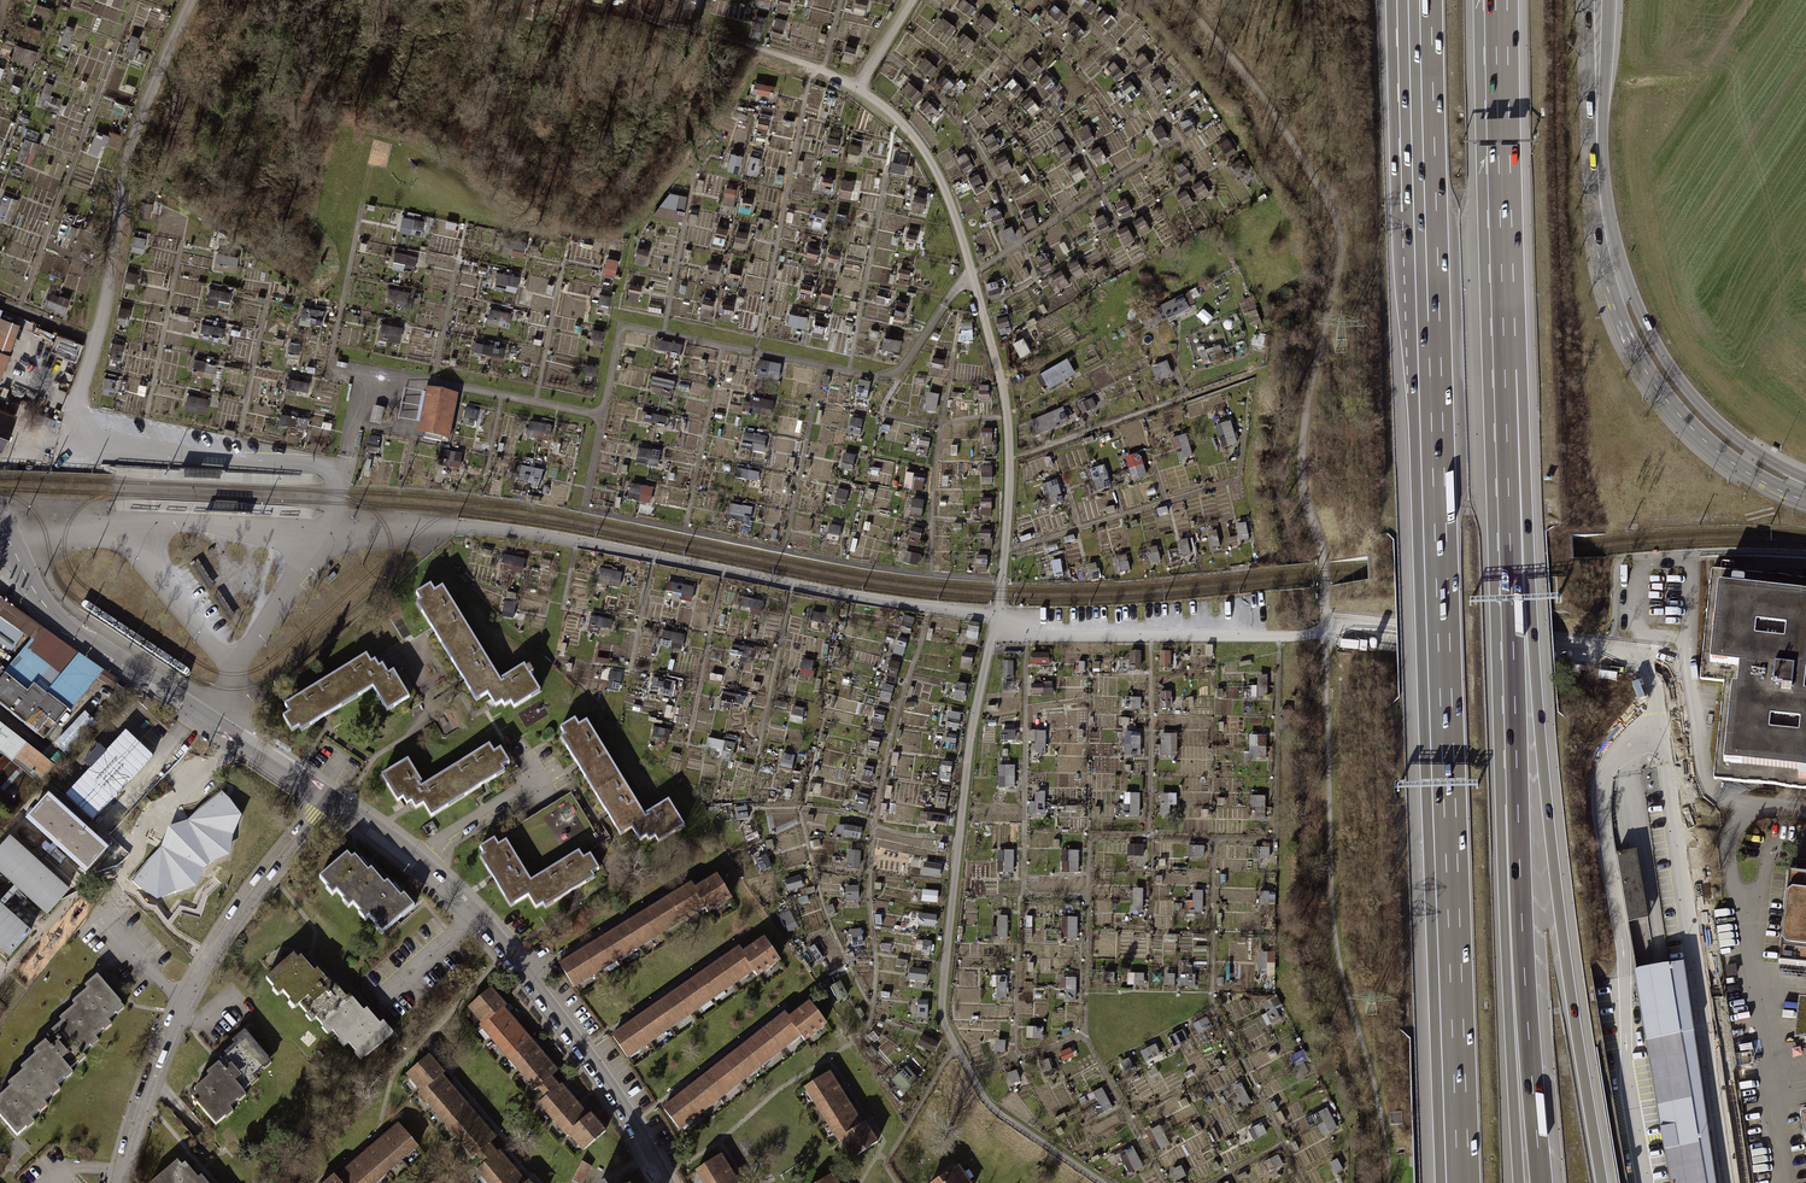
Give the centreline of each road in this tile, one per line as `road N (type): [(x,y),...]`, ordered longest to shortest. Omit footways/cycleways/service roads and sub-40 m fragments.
road 1 (motorway): [(1420,0),(1458,1182)]
road 2 (motorway): [(1602,1182),(1542,754),(1511,370)]
road 3 (secondary): [(1805,491),(1711,434),(1655,367),(1632,324),(1599,191),(1598,0)]
road 4 (motorway): [(1522,922),(1511,370)]
road 5 (residential): [(326,799),(419,863),(490,926),(618,1096),(667,1182)]
road 6 (unclassified): [(1664,730),(1611,761),(1601,801),(1645,1182)]
road 7 (unclassified): [(1664,730),(1731,1182)]
road 8 (residential): [(326,799),(202,972),(166,1044),(122,1182)]
road 9 (motorway): [(1511,370),(1502,0)]
road 10 (residential): [(76,632),(326,799)]
road 11 (motorway): [(1519,1182),(1508,1007),(1522,922)]
road 12 (motorway): [(1541,1182),(1522,922)]

